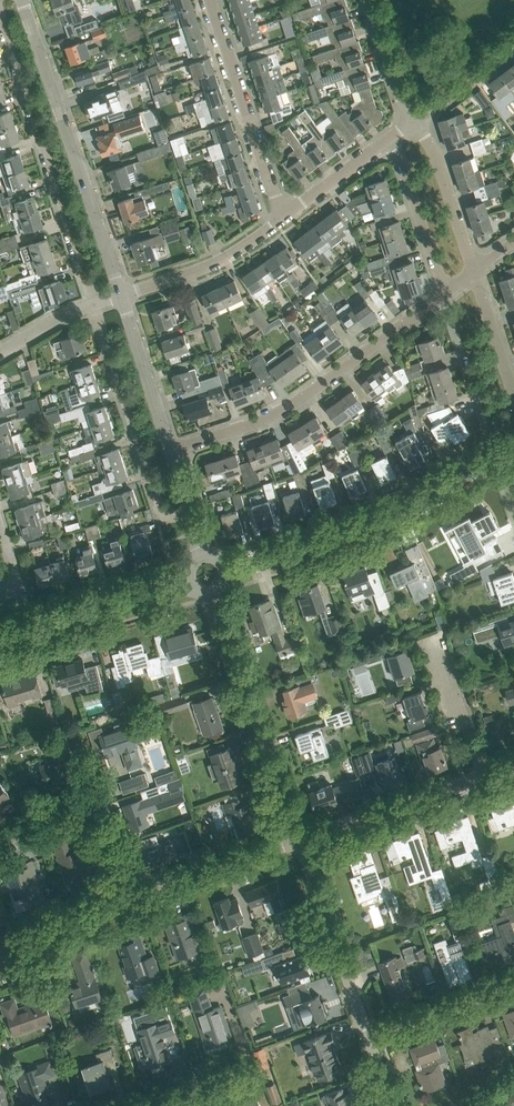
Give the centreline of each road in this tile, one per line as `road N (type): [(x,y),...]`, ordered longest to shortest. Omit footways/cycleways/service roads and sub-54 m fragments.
road 1 (residential): [(171,450),(262,420),(303,397),(443,294)]
road 2 (residential): [(121,295),(23,0)]
road 3 (residential): [(94,304),(0,19)]
road 4 (tertiary): [(228,569),(374,523),(495,457)]
road 5 (residential): [(300,842),(213,595)]
road 6 (residential): [(190,515),(160,508),(94,304)]
road 7 (residential): [(283,219),(210,0)]
road 8 (residential): [(369,1038),(300,842)]
road 9 (residential): [(0,846),(63,807),(89,803),(128,901)]
road 10 (tertiary): [(0,638),(188,584)]
road 11 (residential): [(300,842),(485,779)]
road 12 (residential): [(128,901),(300,842)]
road 13 (residential): [(121,295),(192,272),(283,219)]
road 14 (residential): [(495,457),(443,294)]
road 15 (residential): [(443,294),(393,136)]
road 16 (residential): [(171,450),(121,295)]
road 17 (residential): [(475,270),(415,120)]
road 18 (residential): [(513,987),(369,1038)]
road 19 (residential): [(485,779),(431,641)]
road 20 (residential): [(283,219),(393,136)]
road 21 (residential): [(43,972),(41,934),(128,901)]
road 22 (residential): [(513,393),(475,270)]
road 23 (residential): [(415,120),(369,0)]
road 24 (residential): [(415,120),(513,47)]

